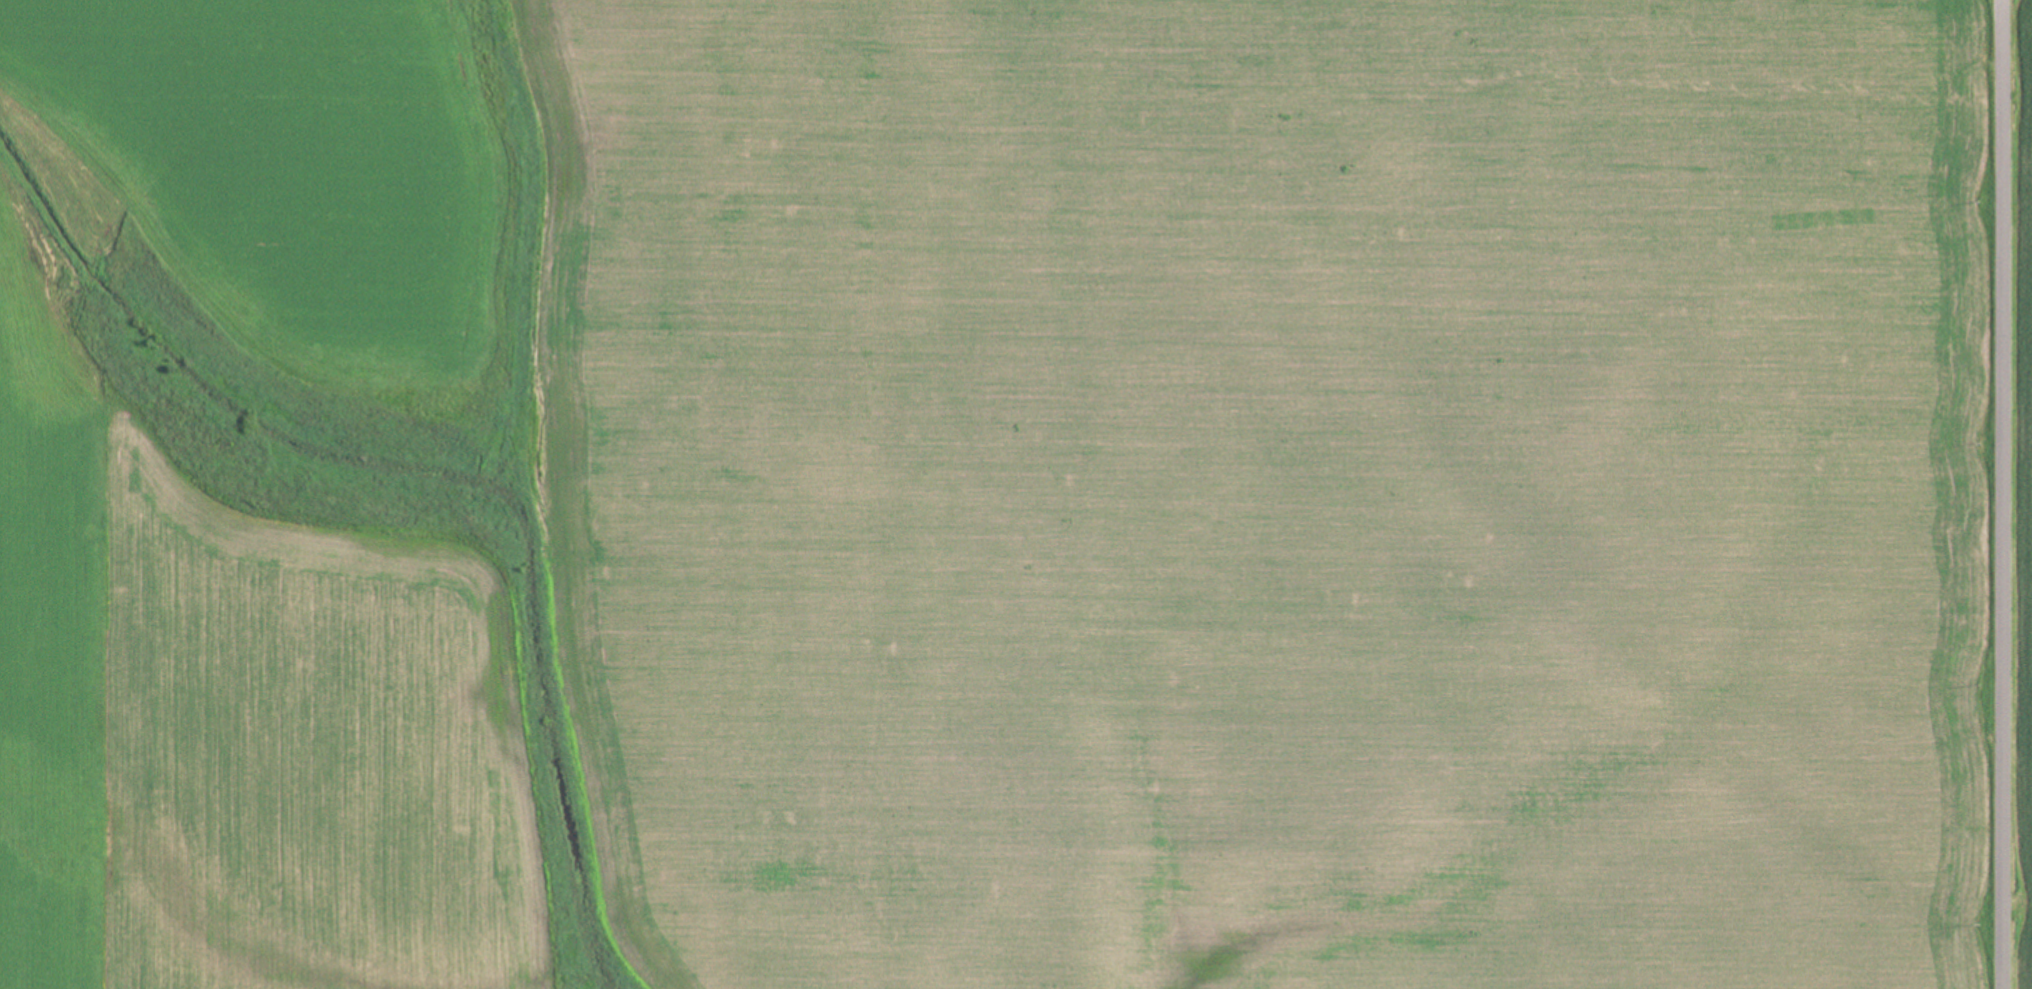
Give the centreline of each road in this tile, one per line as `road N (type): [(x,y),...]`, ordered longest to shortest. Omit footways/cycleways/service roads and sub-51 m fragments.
road 1 (residential): [(1973,988),(1970,0)]

